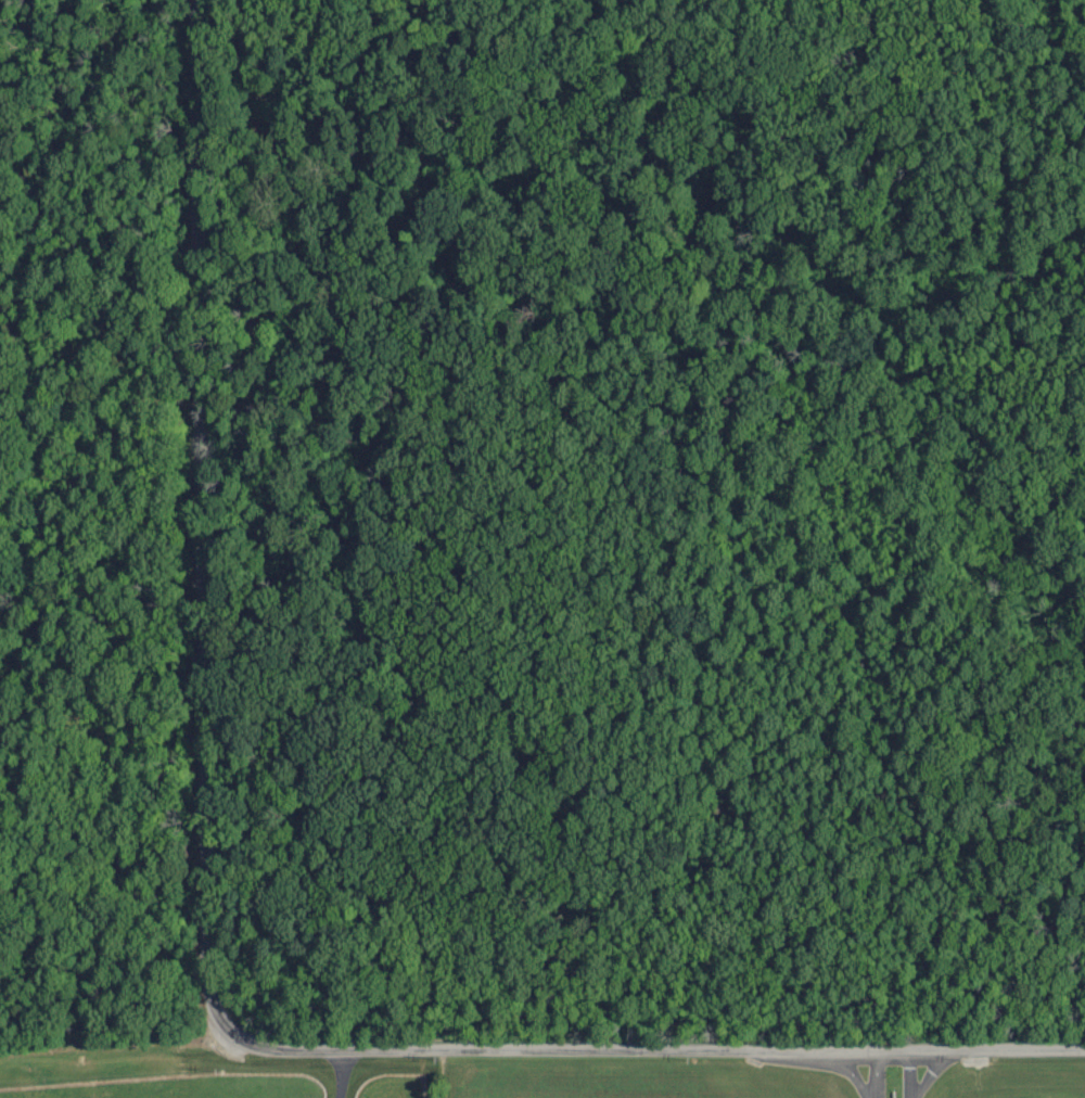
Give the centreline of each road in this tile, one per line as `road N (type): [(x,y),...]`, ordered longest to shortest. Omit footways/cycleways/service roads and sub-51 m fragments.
road 1 (residential): [(255,1036),(216,972),(195,758),(196,0)]
road 2 (residential): [(255,1036),(277,1047),(1084,1052)]

